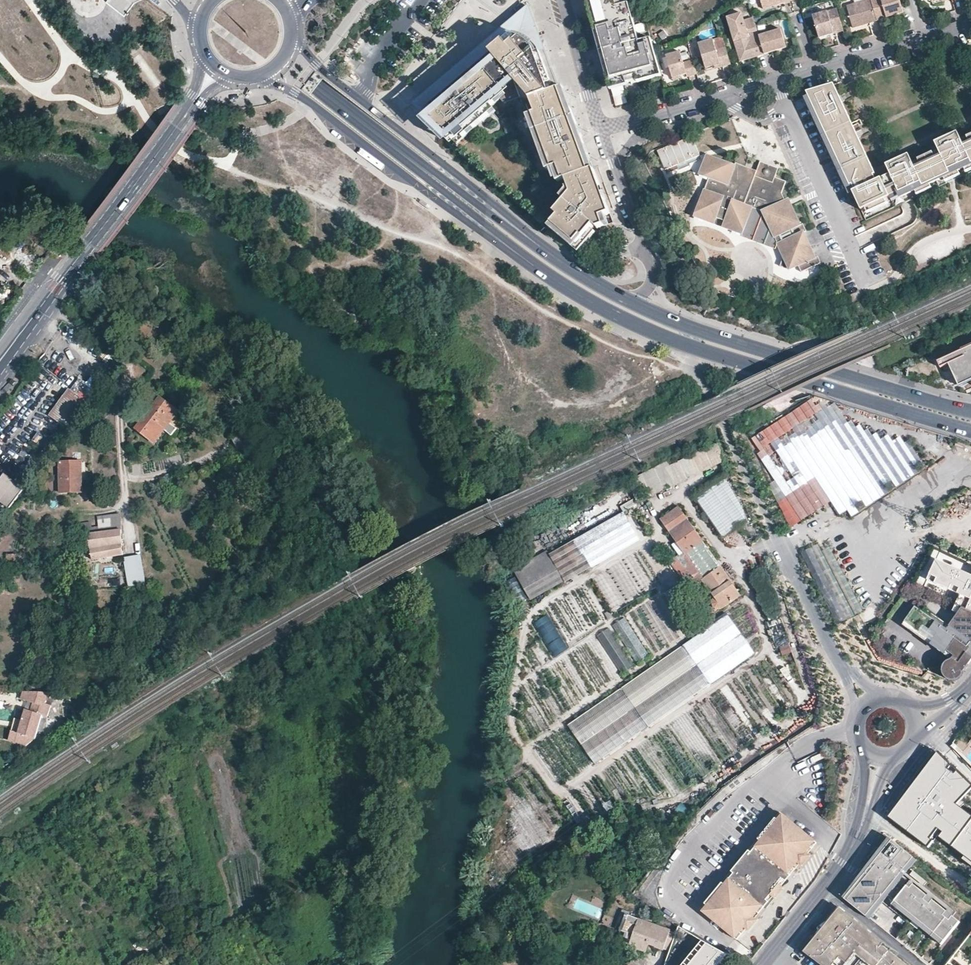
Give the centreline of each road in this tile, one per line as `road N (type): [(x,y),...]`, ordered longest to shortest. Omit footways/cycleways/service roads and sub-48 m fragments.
road 1 (primary): [(547,274),(644,328),(970,430)]
road 2 (primary): [(970,410),(694,328),(627,300)]
road 3 (primary): [(265,78),(303,96),(547,274)]
road 4 (primary): [(559,259),(349,91),(297,39)]
road 5 (primary): [(204,0),(420,167)]
road 6 (residential): [(734,450),(854,678)]
road 7 (residential): [(776,78),(867,280)]
road 8 (secondary): [(175,124),(59,278)]
road 9 (residential): [(601,129),(653,275),(627,300)]
road 10 (residential): [(776,78),(601,129)]
road 11 (primary): [(559,259),(420,167)]
road 12 (primary): [(420,167),(547,274)]
road 13 (residential): [(923,38),(776,78)]
road 14 (residential): [(563,0),(601,129)]
road 15 (residential): [(824,890),(918,964)]

